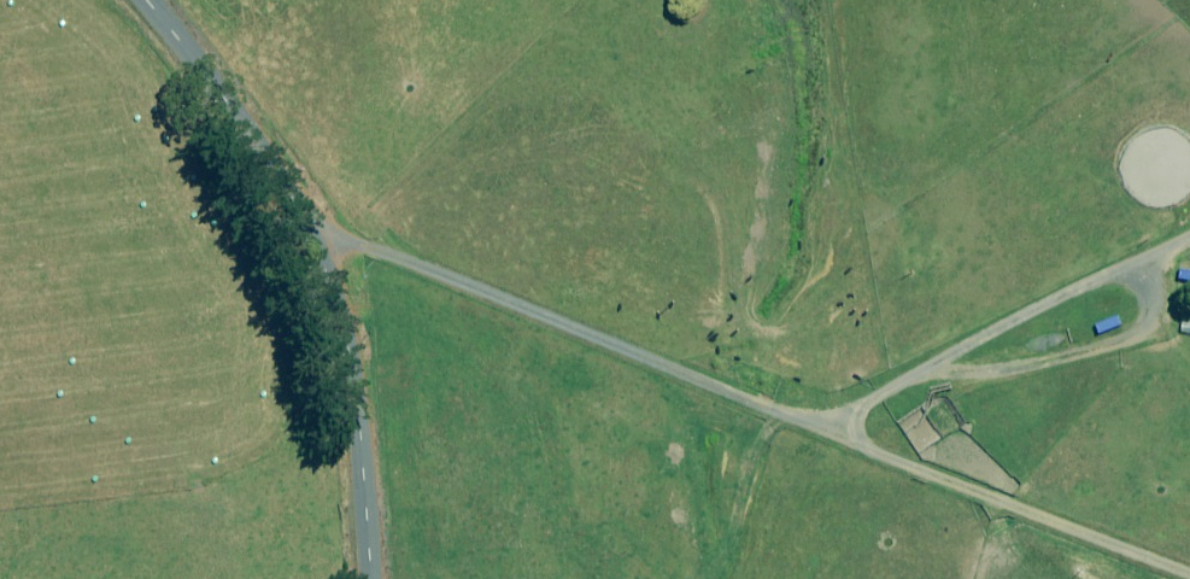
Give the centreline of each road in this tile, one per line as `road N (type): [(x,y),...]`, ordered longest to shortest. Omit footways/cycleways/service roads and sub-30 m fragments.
road 1 (unclassified): [(146,0),(232,106),(300,221),(340,327),(357,401),(374,578)]
road 2 (track): [(836,419),(300,221)]
road 3 (track): [(836,419),(1189,231)]
road 4 (track): [(836,419),(934,469),(1189,571)]

